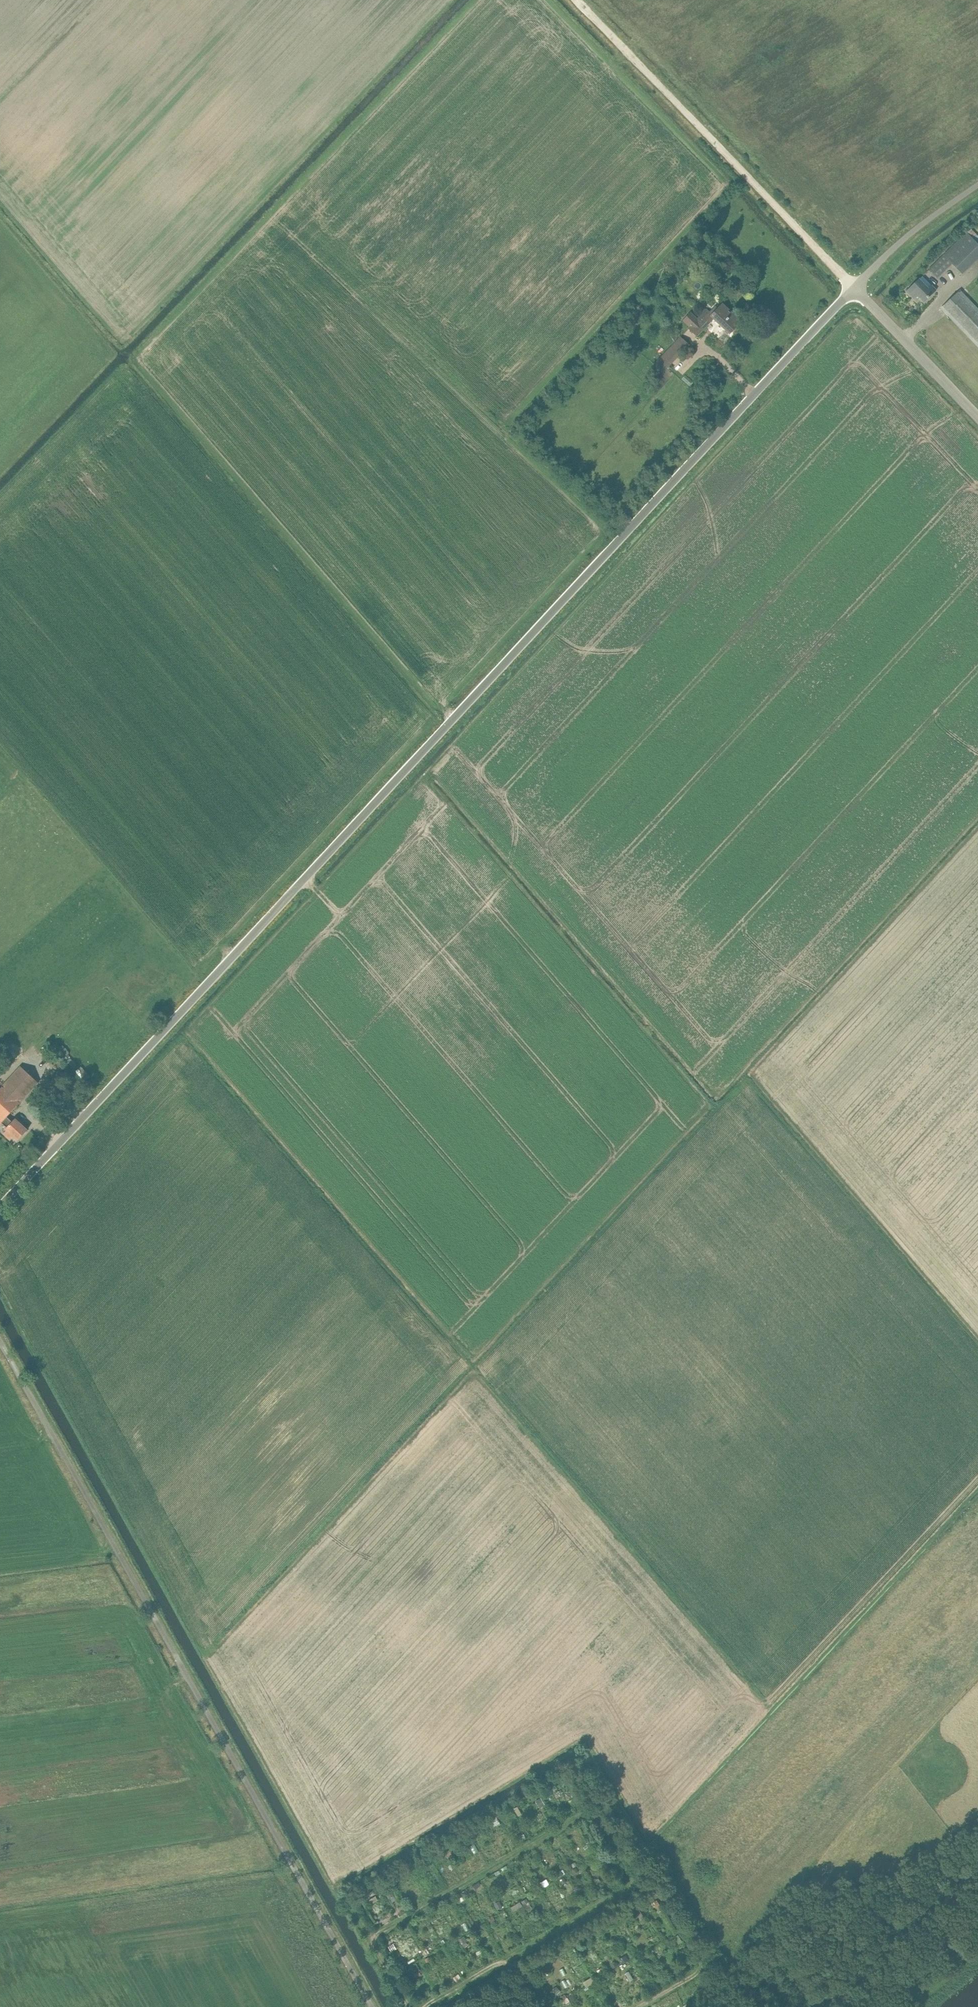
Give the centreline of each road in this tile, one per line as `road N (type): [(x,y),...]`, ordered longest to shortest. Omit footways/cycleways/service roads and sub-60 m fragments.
road 1 (unclassified): [(0,1205),(855,289)]
road 2 (unclassified): [(371,2006),(0,1340)]
road 3 (track): [(855,289),(578,0)]
road 4 (track): [(977,1484),(775,1702)]
road 5 (track): [(425,2006),(630,1887)]
road 6 (unclassified): [(826,2006),(977,1872)]
road 7 (unclassified): [(977,418),(855,289)]
road 8 (unclassified): [(855,289),(900,241),(977,184)]

